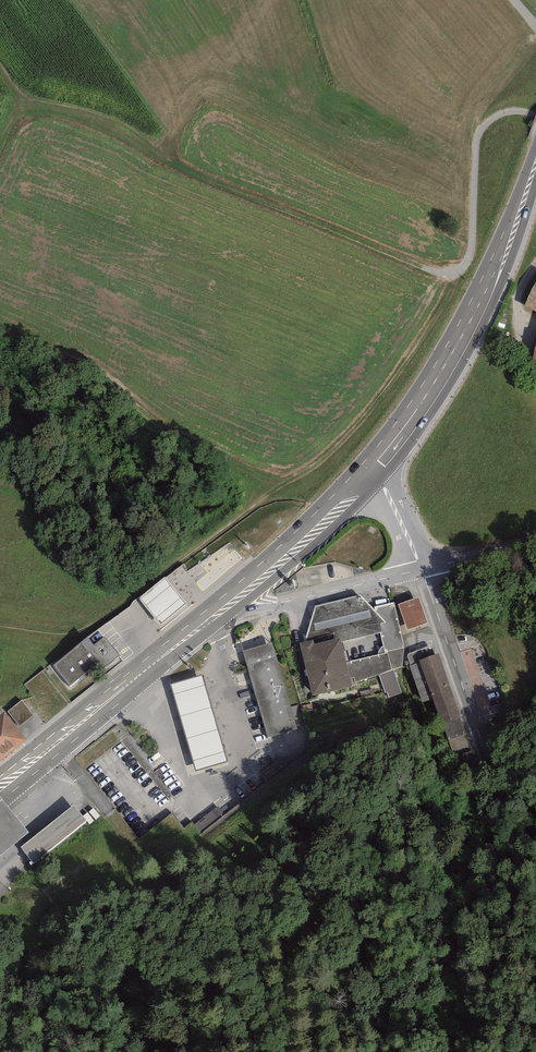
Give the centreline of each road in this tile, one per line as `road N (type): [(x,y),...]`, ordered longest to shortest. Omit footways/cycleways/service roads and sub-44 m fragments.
road 1 (track): [(535,117),(505,114),(478,138),(472,244),(450,273),(155,158),(83,116),(22,114)]
road 2 (track): [(461,268),(375,406),(205,541),(111,597),(0,610)]
road 3 (secondary): [(373,469),(482,299),(535,162)]
road 4 (unclassified): [(535,806),(496,791),(421,569)]
road 5 (secondary): [(0,789),(213,619)]
road 6 (secondary): [(213,619),(373,469)]
road 7 (unclassified): [(213,619),(421,569)]

